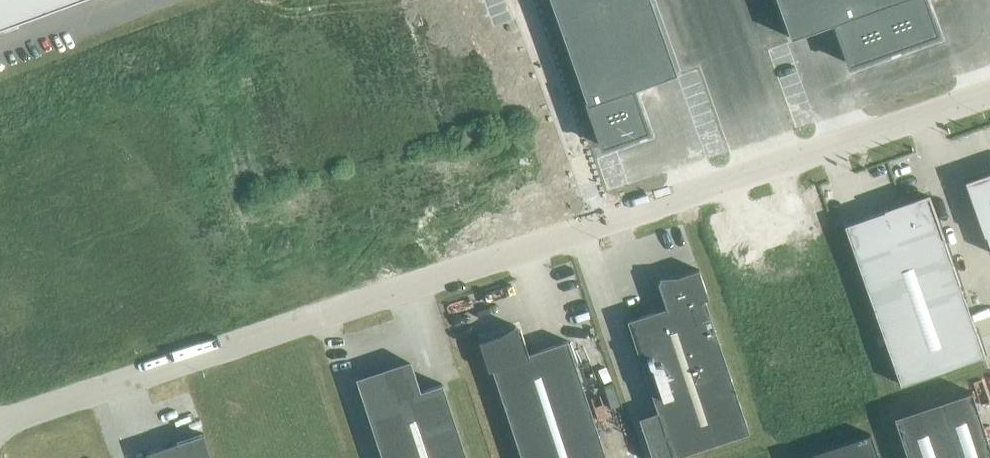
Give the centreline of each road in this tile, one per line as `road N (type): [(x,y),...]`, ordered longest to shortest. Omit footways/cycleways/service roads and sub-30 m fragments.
road 1 (unclassified): [(989,97),(0,429)]

